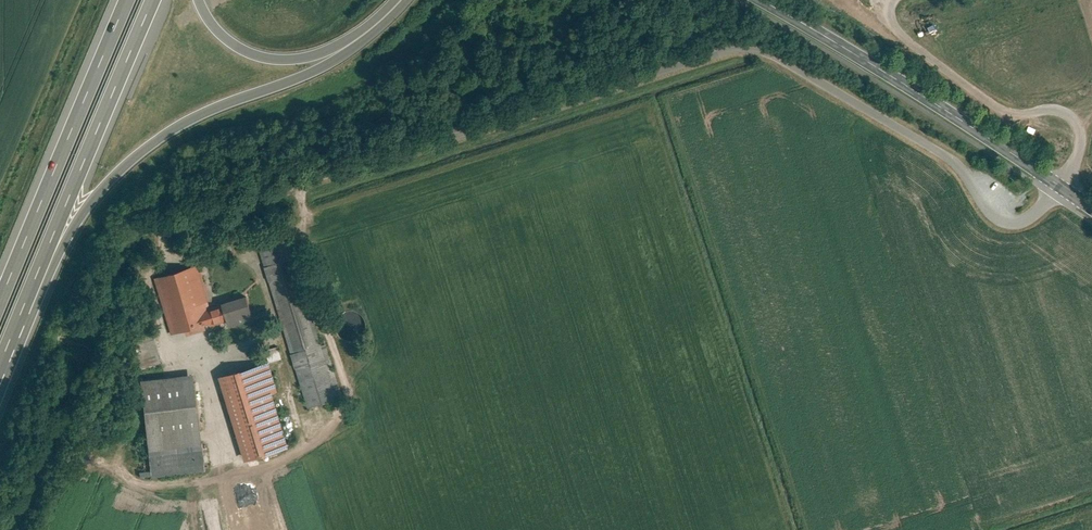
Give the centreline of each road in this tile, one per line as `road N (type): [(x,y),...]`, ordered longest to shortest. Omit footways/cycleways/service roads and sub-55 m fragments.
road 1 (unclassified): [(1058,185),(1025,219),(1007,219),(987,211),(953,160),(765,49),(730,47),(308,176),(170,229)]
road 2 (motorway): [(8,344),(27,330),(86,211),(147,147),(179,123),(316,68),(407,0)]
road 3 (motorway): [(8,344),(153,0)]
road 4 (secondary): [(1058,185),(762,0)]
road 5 (motorway): [(125,0),(0,301)]
road 6 (unclassified): [(893,0),(888,20),(990,101),(1007,113),(1048,111),(1075,121),(1079,154),(1058,185)]
road 7 (motorway): [(390,0),(344,41),(286,59),(246,50),(199,0)]

